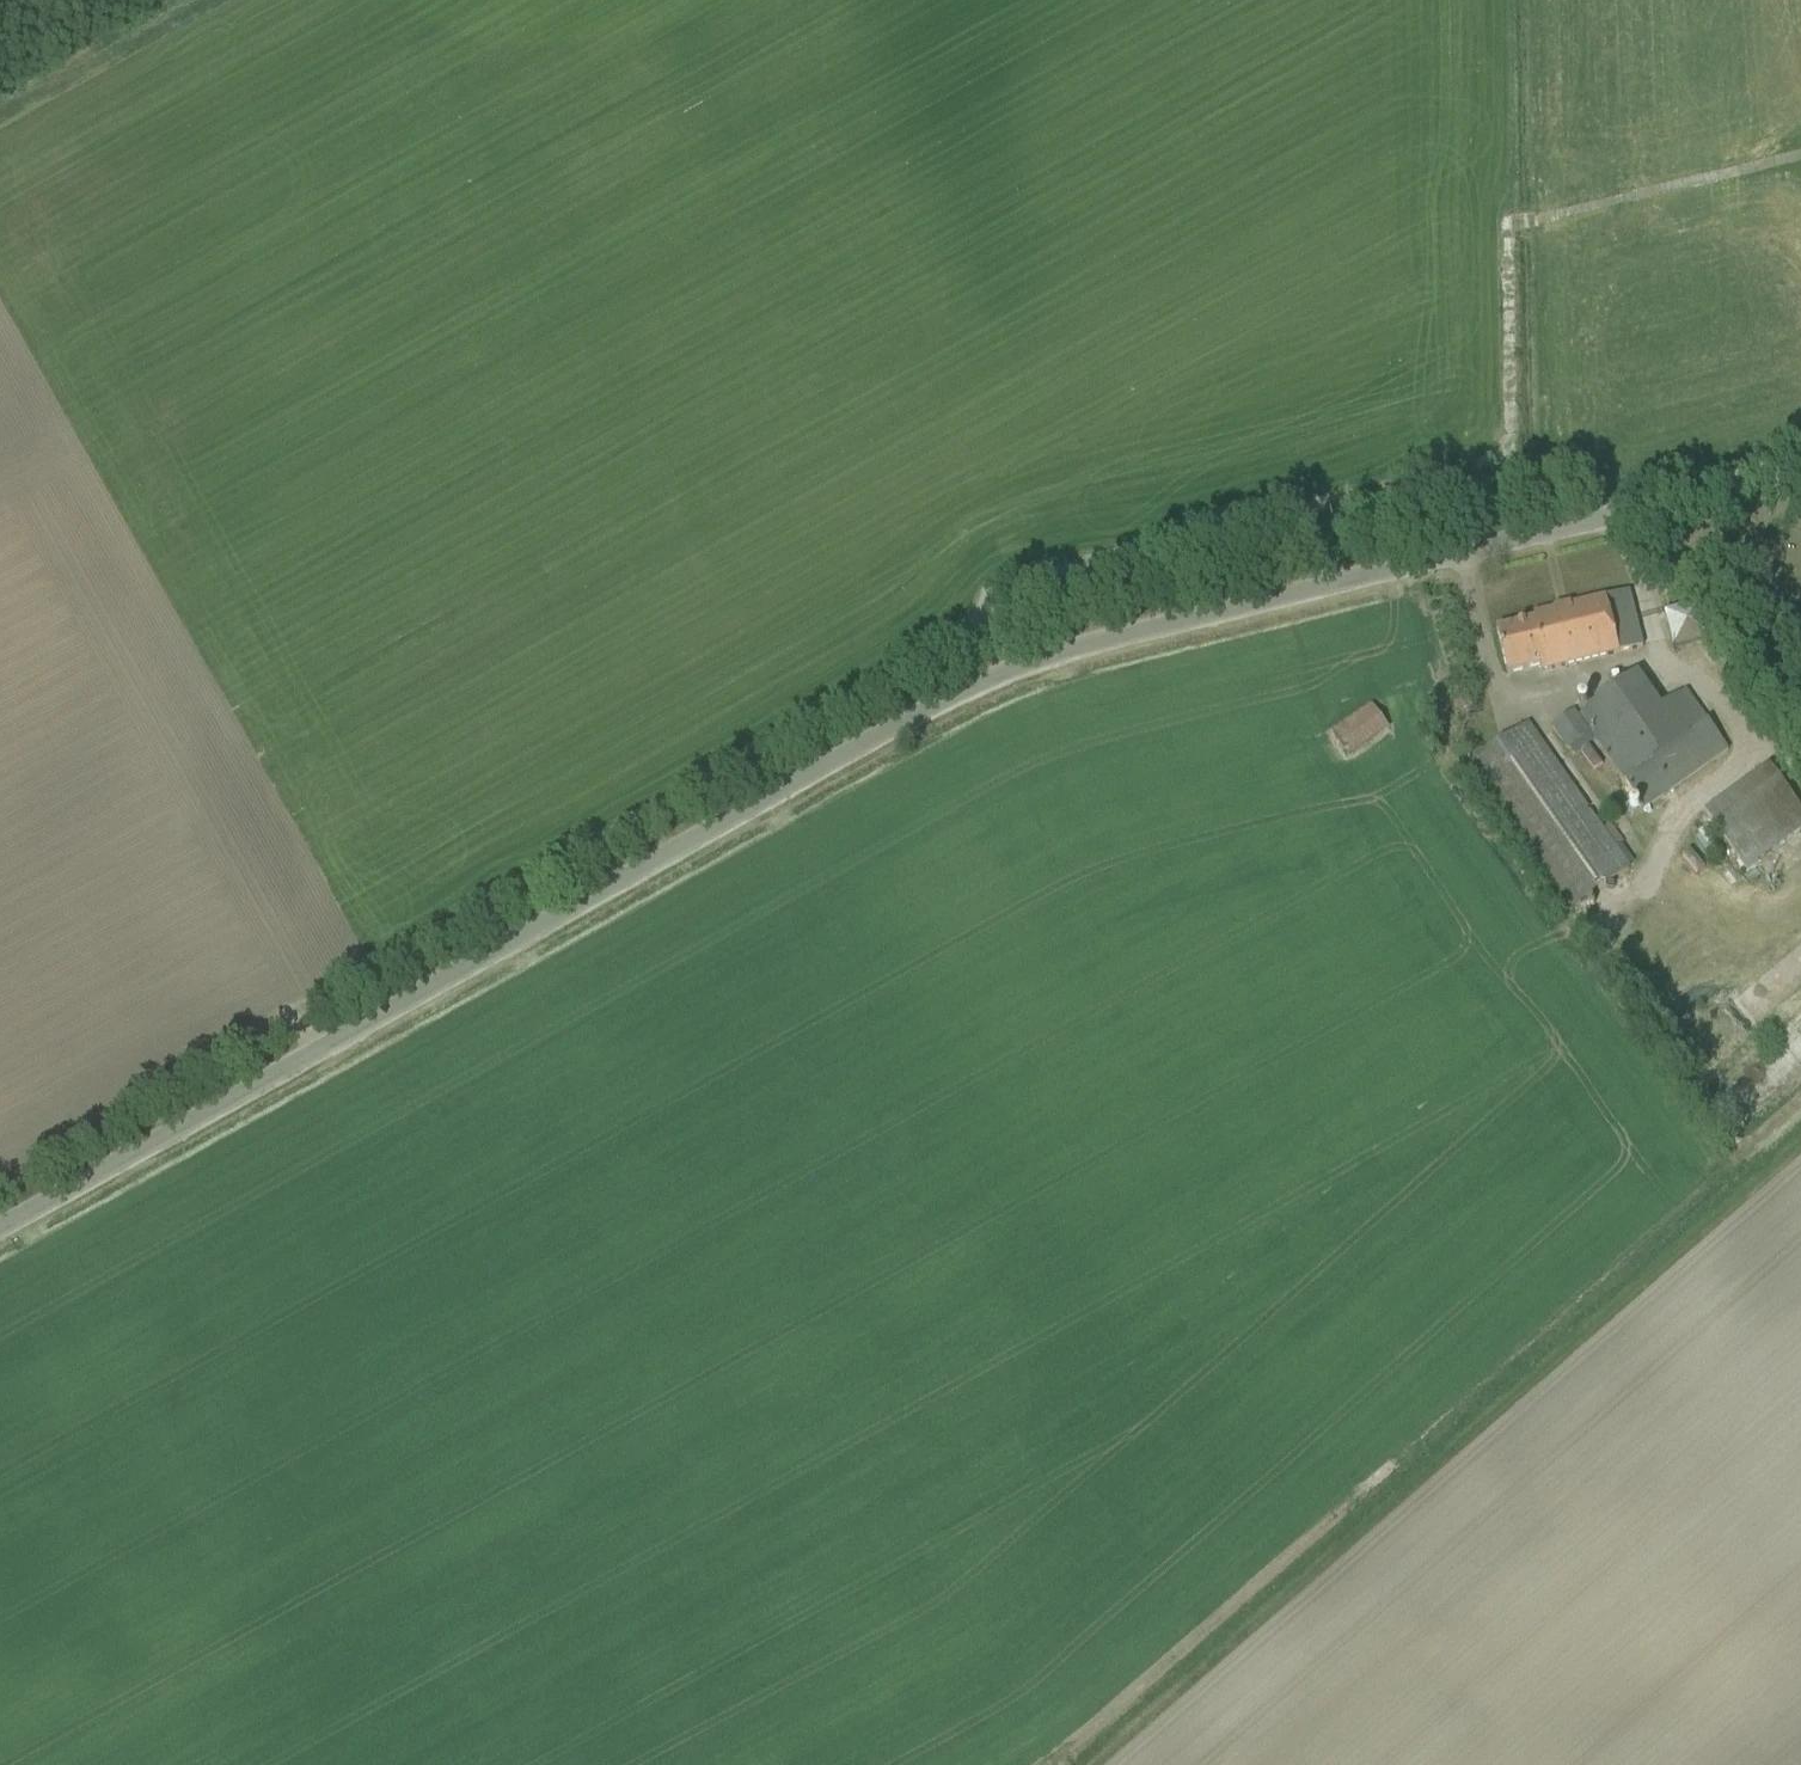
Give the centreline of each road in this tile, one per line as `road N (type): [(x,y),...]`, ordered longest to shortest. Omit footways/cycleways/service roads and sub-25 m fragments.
road 1 (unclassified): [(0,1218),(1007,653),(1559,505),(1800,450)]

